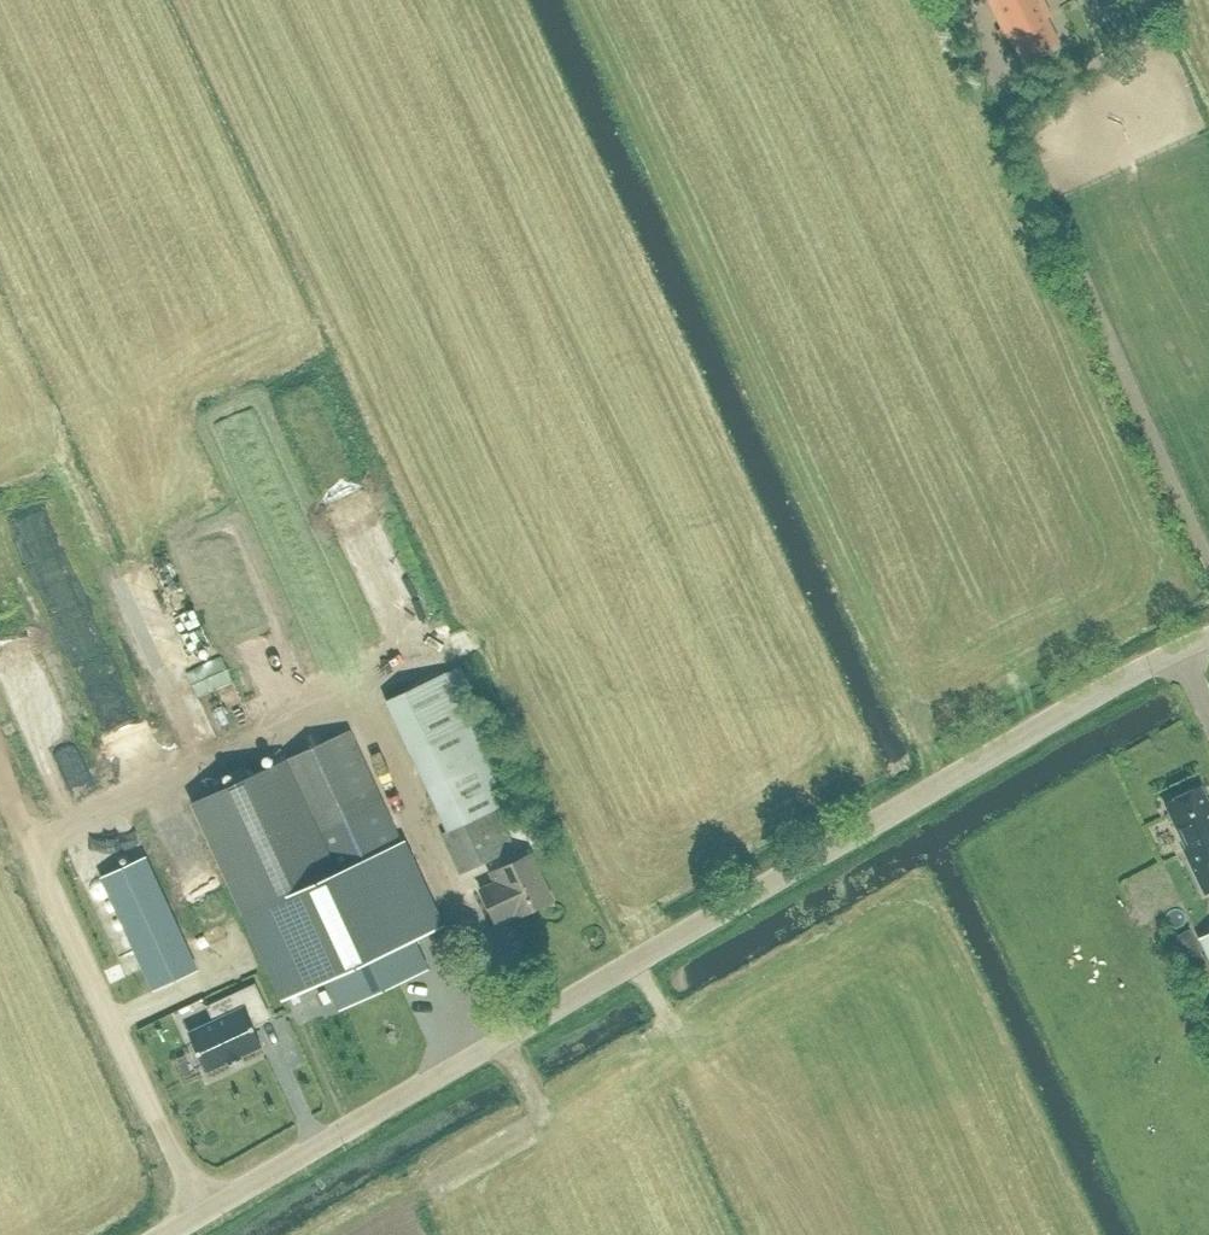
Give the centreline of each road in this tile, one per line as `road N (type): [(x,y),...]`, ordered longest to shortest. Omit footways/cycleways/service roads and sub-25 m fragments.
road 1 (unclassified): [(158,1234),(1043,724),(1208,636)]
road 2 (track): [(196,1212),(0,785)]

